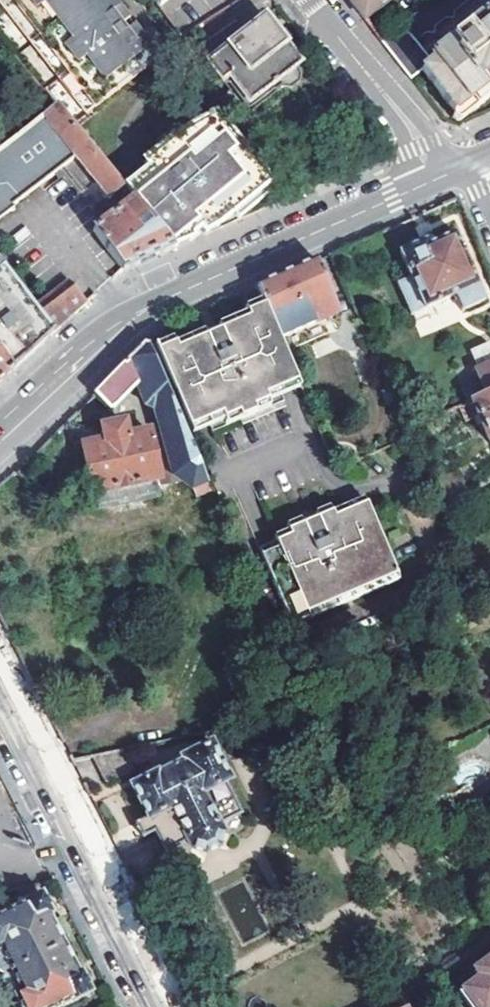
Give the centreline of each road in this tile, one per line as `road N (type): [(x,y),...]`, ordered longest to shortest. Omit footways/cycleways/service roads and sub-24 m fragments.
road 1 (tertiary): [(440,176),(143,310),(0,432)]
road 2 (secondary): [(0,699),(156,1006)]
road 3 (residential): [(309,0),(440,176)]

